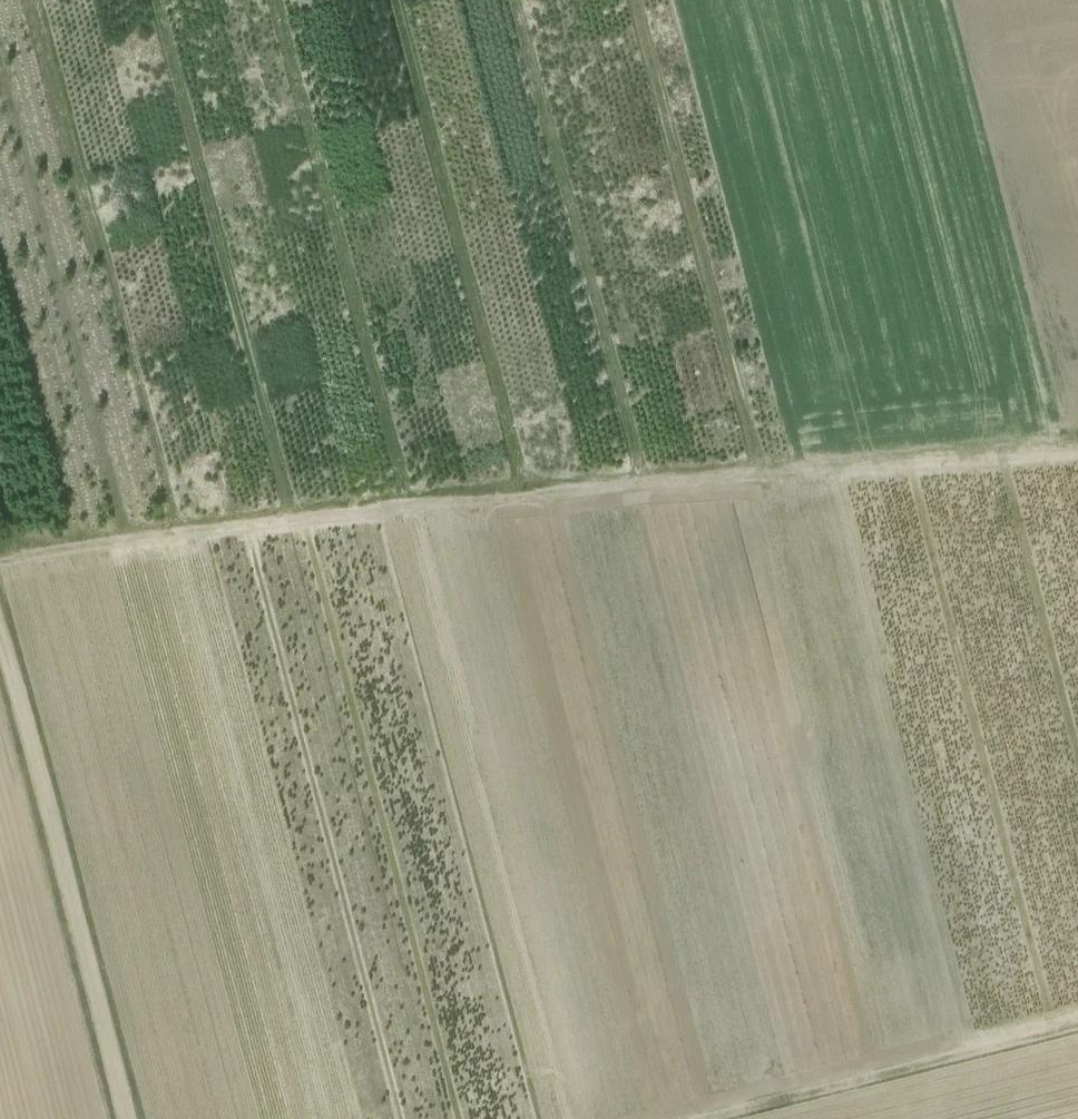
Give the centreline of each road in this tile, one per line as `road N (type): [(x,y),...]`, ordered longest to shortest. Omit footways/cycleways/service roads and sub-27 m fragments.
road 1 (track): [(1077,441),(52,557),(0,570)]
road 2 (track): [(125,1118),(0,651)]
road 3 (track): [(714,1118),(1077,1029)]

